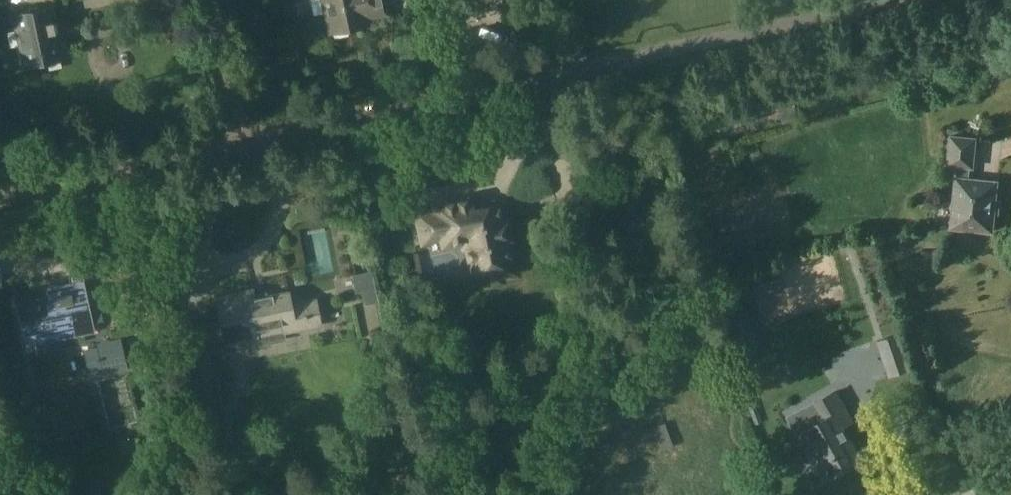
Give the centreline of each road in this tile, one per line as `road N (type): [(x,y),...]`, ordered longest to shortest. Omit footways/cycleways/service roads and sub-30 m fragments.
road 1 (residential): [(240,145),(908,0)]
road 2 (residential): [(0,196),(240,145)]
road 3 (residential): [(240,145),(207,0)]

